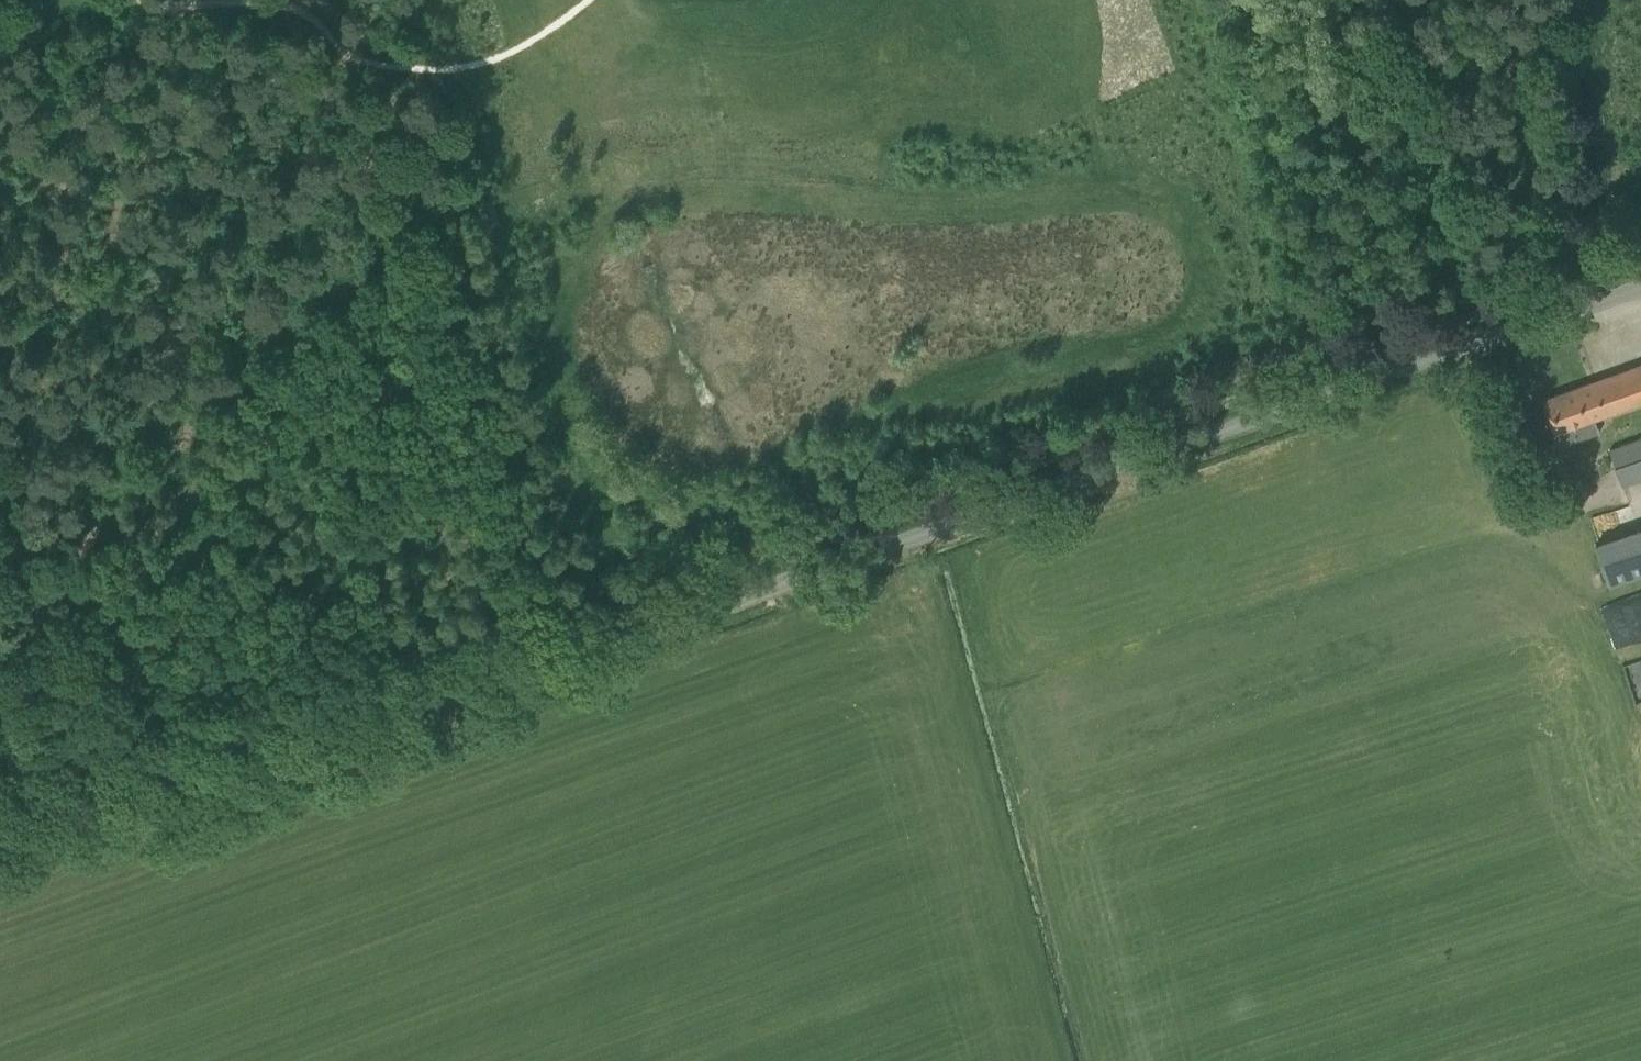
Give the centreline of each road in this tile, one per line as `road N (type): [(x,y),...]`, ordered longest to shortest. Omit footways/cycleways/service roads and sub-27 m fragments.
road 1 (unclassified): [(0,852),(1640,281)]

